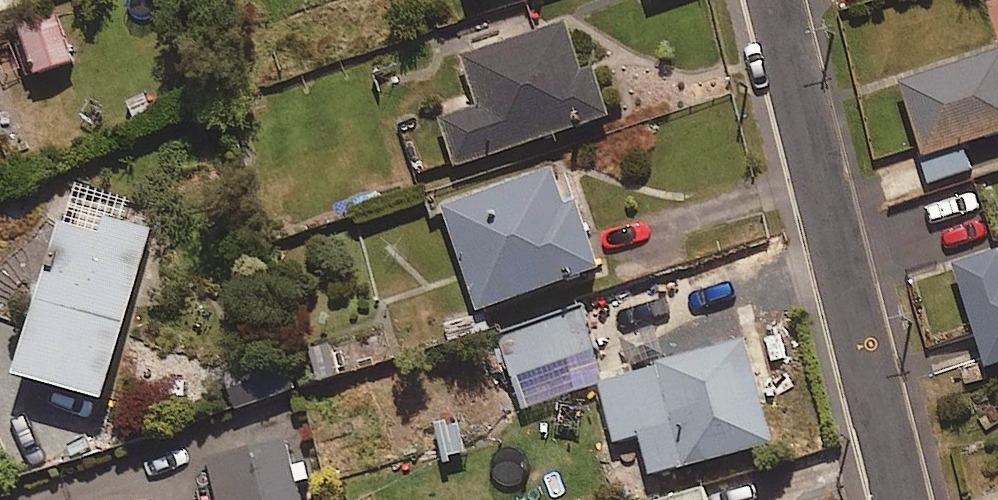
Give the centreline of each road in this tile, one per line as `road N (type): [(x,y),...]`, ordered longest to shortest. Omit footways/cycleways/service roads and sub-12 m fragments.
road 1 (residential): [(778,0),(906,499)]

